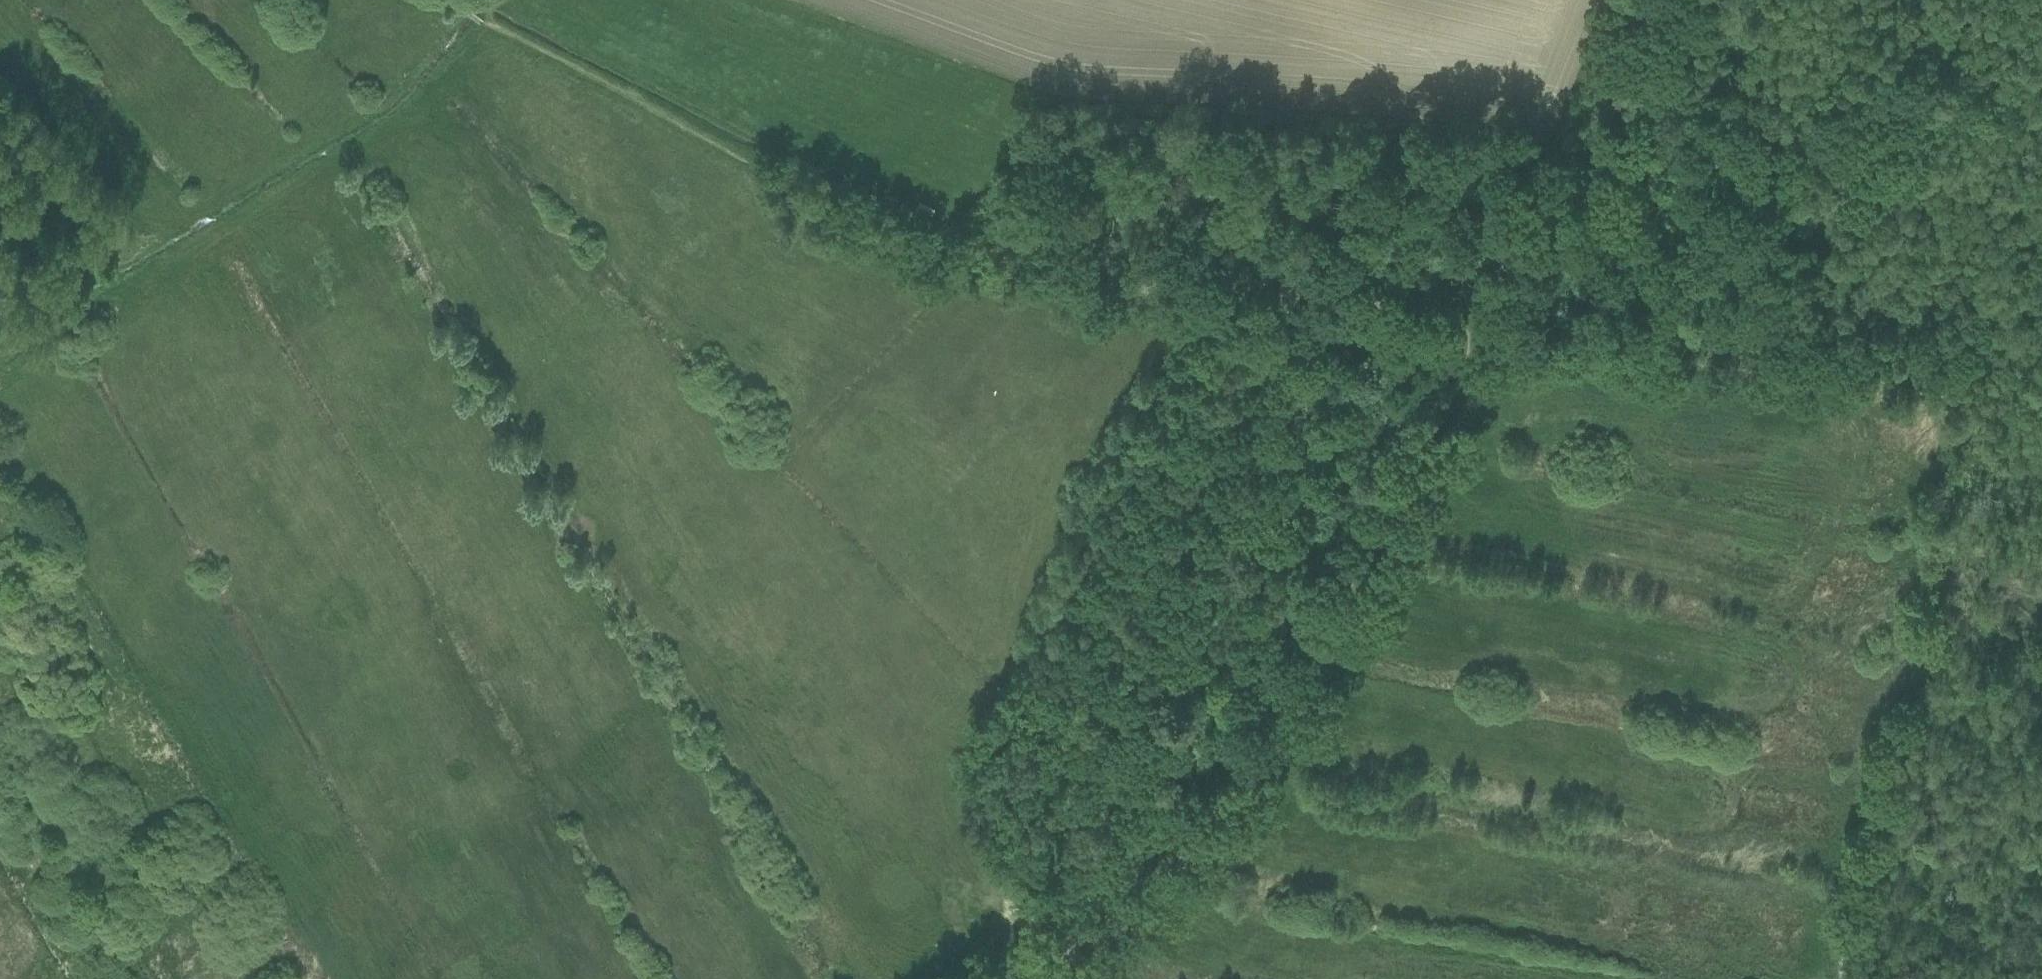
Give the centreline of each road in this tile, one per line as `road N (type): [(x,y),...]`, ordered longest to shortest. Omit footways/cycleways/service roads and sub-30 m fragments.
road 1 (track): [(1481,321),(1344,596),(1225,808),(1185,858),(989,978)]
road 2 (track): [(1481,321),(1968,385)]

